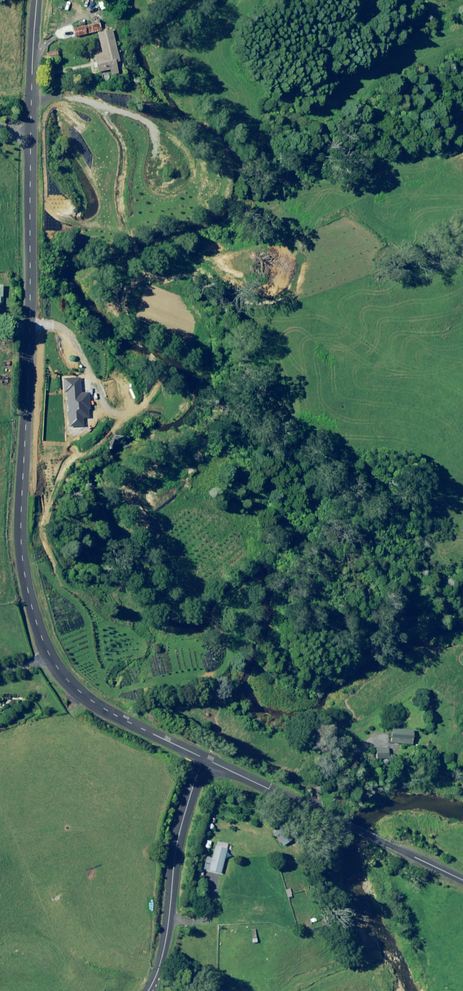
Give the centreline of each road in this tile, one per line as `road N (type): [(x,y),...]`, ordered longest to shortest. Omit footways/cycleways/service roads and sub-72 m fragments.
road 1 (unclassified): [(37,0),(21,510),(30,605),(57,668),(80,692),(204,758)]
road 2 (track): [(462,225),(398,255),(357,213),(319,219),(277,294),(232,288),(200,264),(146,266),(117,211),(152,121),(97,103),(31,98)]
road 3 (unclassified): [(204,758),(462,881)]
road 4 (residential): [(148,990),(166,943),(181,825),(204,758)]

